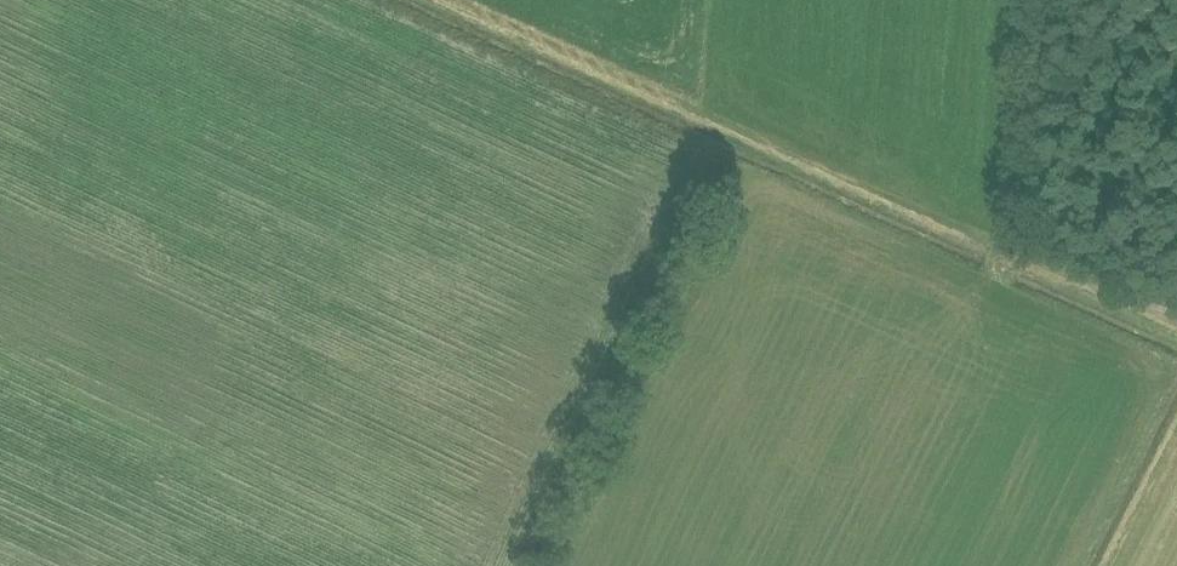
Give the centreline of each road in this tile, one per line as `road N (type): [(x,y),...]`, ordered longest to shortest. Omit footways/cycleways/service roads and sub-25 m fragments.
road 1 (track): [(1176,302),(968,201)]

